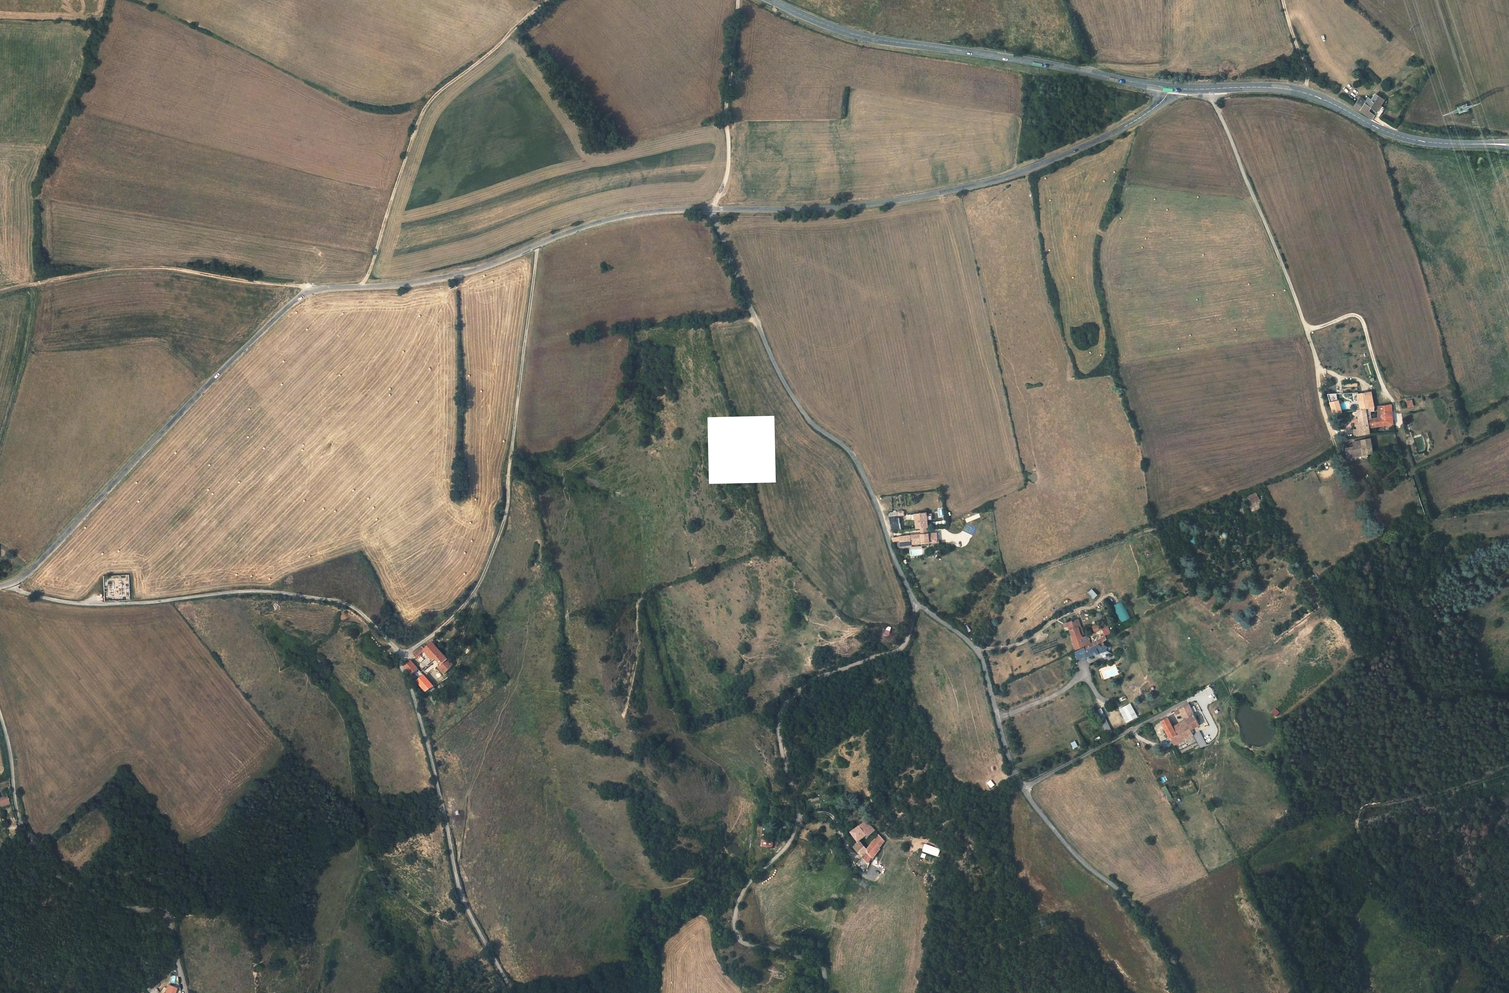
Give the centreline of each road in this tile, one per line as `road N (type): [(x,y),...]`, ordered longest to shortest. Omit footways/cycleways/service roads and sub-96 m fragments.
road 1 (tertiary): [(12,584),(309,290),(450,277),(592,224),(712,209)]
road 2 (unclassified): [(12,584),(89,606),(258,591),(357,611),(399,650),(461,890),(518,992)]
road 3 (unclassified): [(915,601),(908,641),(811,681),(784,706),(780,723),(799,815),(795,834),(745,892),(736,926),(745,943),(811,962),(825,992)]
road 4 (unclassified): [(915,601),(980,655),(1014,773),(1088,870),(1134,907),(1186,992)]
road 5 (tertiary): [(712,209),(837,209),(1012,177),(1129,125),(1171,87)]
road 6 (track): [(536,246),(508,510),(462,611),(400,655)]
road 7 (unclassified): [(712,209),(782,380),(810,422),(851,452),(915,601)]
road 8 (secondary): [(1171,87),(877,40),(772,0)]
road 9 (unclassified): [(186,992),(171,920),(75,888),(32,846),(0,716)]
road 10 (track): [(362,288),(424,111),(548,0)]
road 11 (secondary): [(1508,145),(1407,139),(1281,88),(1171,87)]
road 12 (track): [(309,290),(174,268),(121,268),(33,284)]
road 13 (unclassified): [(737,0),(728,156),(712,209)]
road 14 (track): [(1027,791),(1198,694)]
road 15 (track): [(973,647),(1007,648),(1075,611),(1109,615)]
road 16 (track): [(471,914),(443,920),(363,868)]

